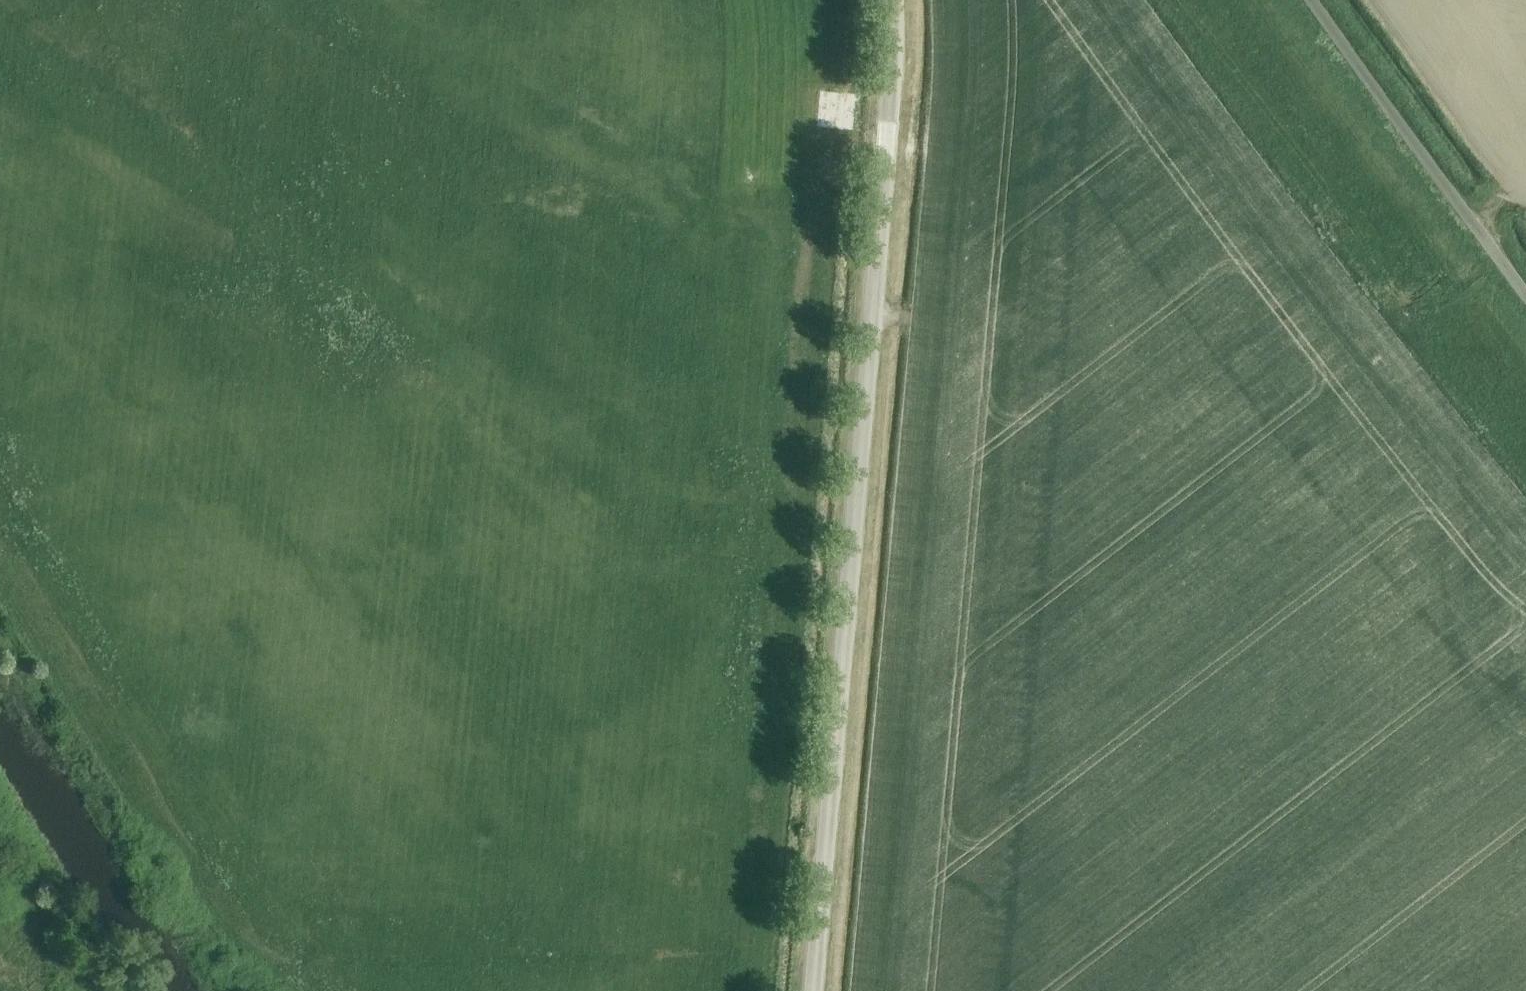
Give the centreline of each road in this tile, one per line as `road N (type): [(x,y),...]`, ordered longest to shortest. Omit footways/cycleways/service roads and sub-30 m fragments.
road 1 (unclassified): [(820,990),(897,98),(897,0)]
road 2 (unclassified): [(1525,291),(1314,0)]

